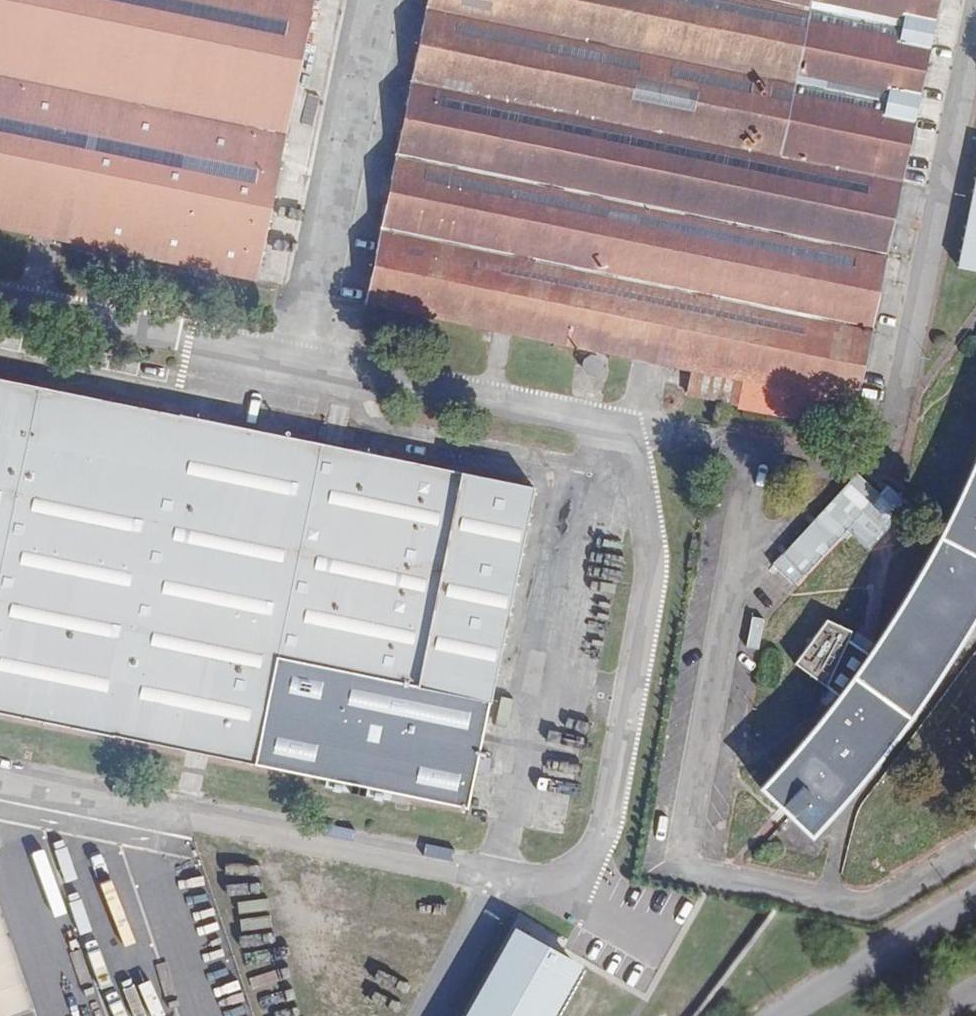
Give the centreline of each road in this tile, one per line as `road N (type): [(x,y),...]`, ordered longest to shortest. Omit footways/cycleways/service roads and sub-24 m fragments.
road 1 (unclassified): [(975,900),(778,1015)]

